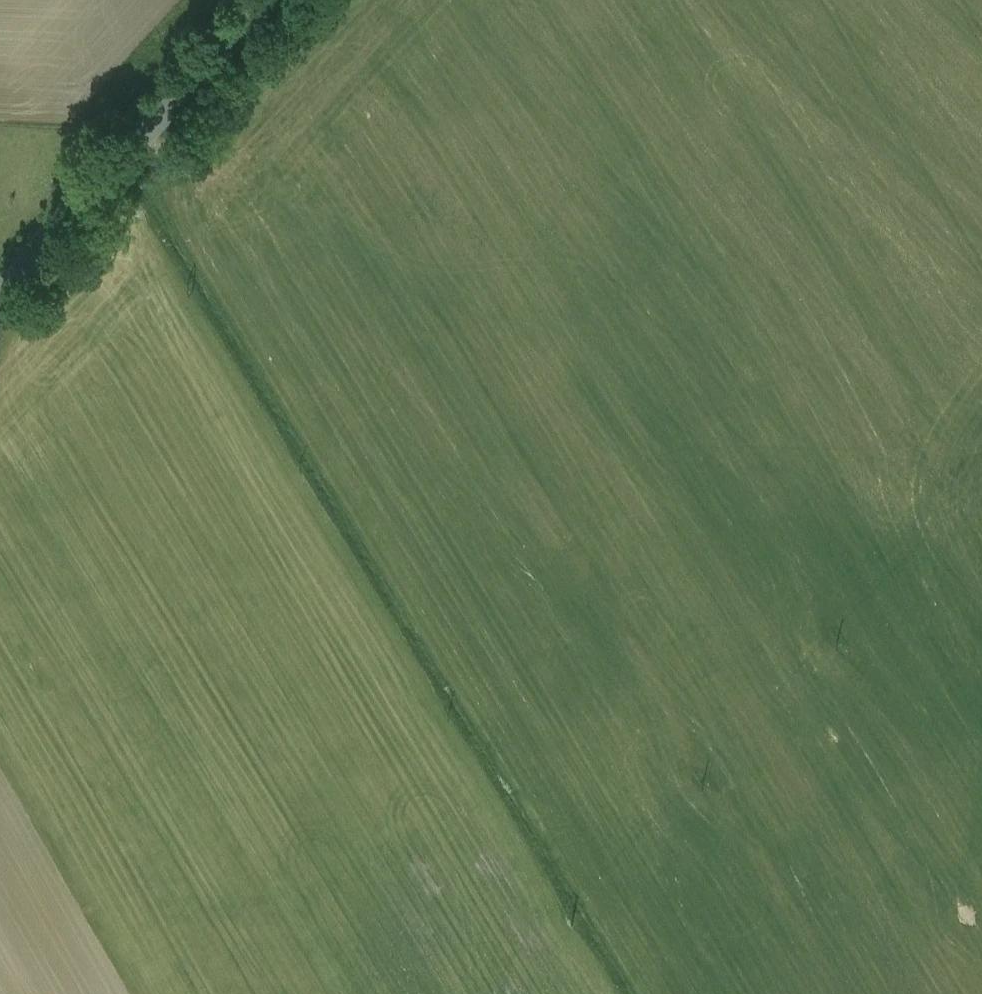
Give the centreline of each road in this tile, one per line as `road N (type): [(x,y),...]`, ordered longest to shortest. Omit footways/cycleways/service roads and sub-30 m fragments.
road 1 (unclassified): [(0,289),(268,0)]

